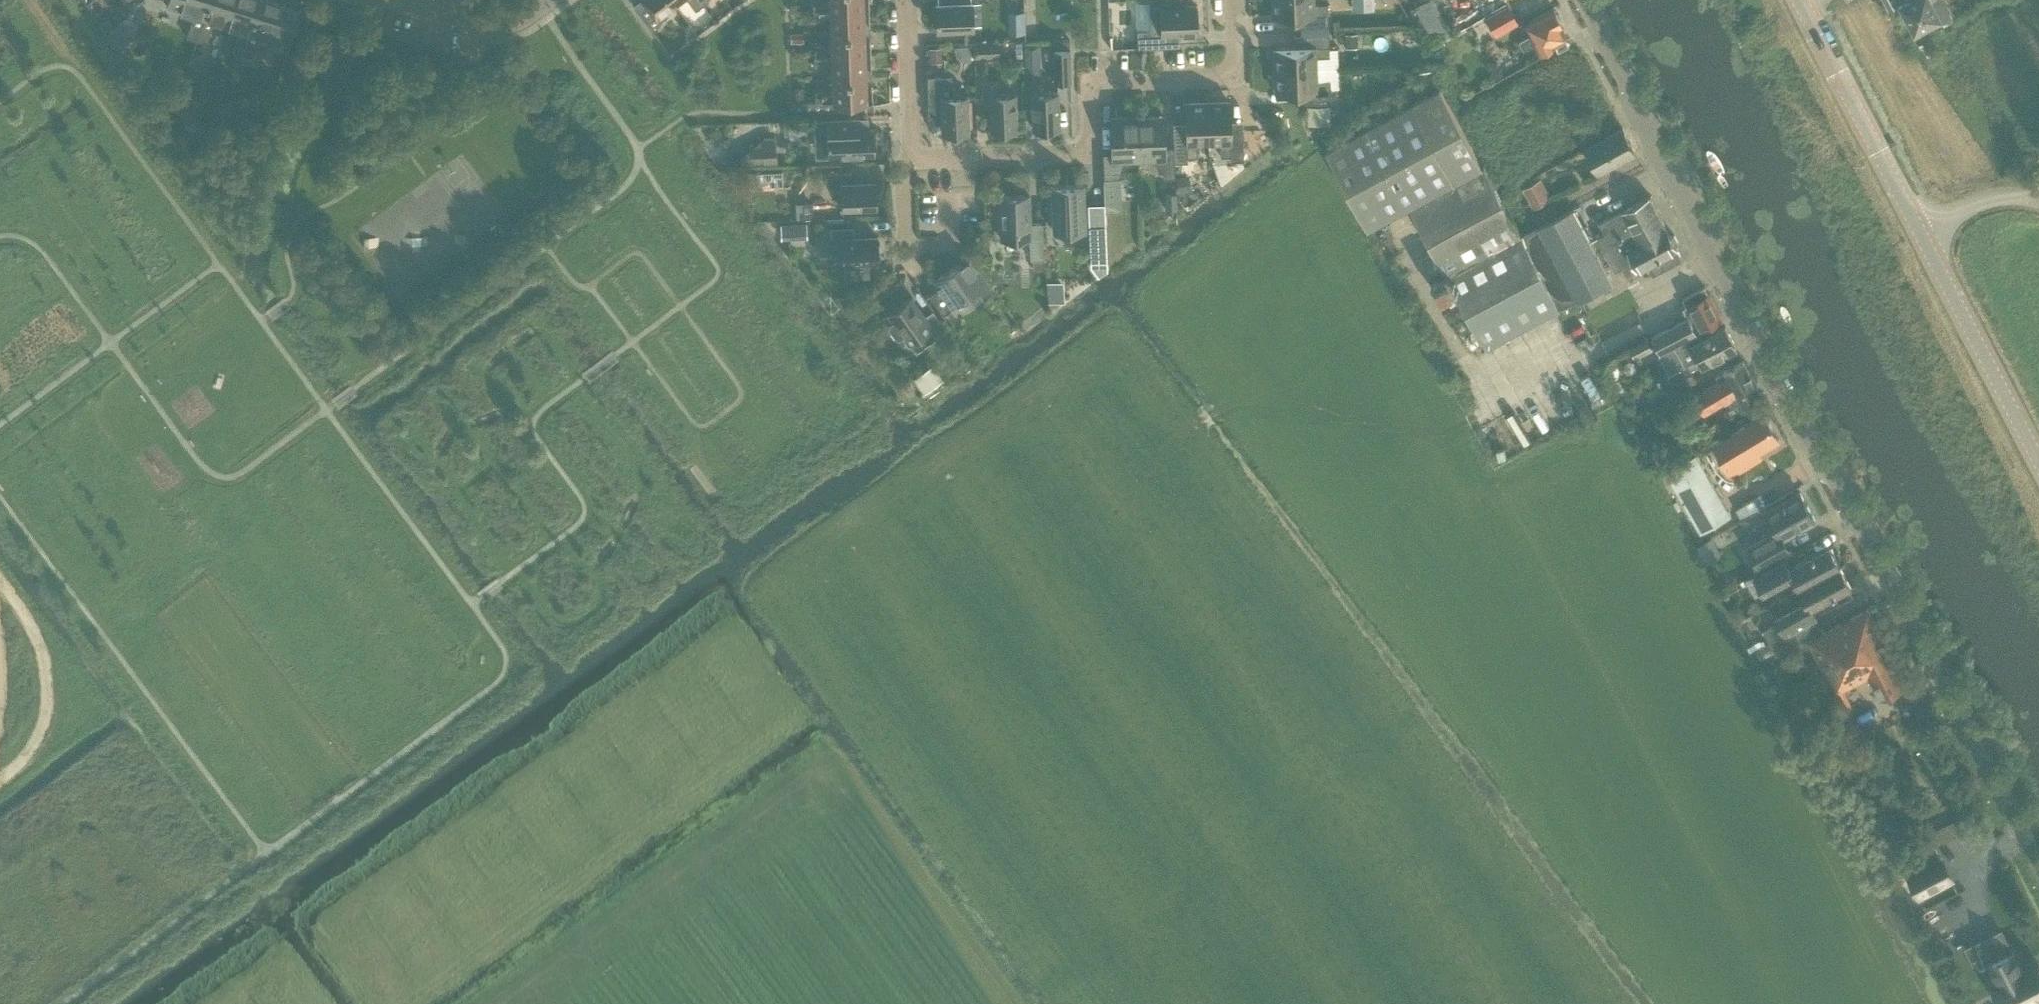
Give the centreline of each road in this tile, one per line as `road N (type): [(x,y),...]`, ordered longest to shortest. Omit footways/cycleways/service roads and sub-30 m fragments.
road 1 (unclassified): [(2038,873),(1661,162),(1587,0)]
road 2 (residential): [(1234,0),(1236,55),(1227,72),(1090,81),(1093,151),(913,159)]
road 3 (tertiary): [(1924,237),(1798,0)]
road 4 (tertiary): [(2038,458),(1924,237)]
road 5 (residential): [(913,159),(908,0)]
road 6 (residential): [(415,0),(504,21),(546,0)]
road 7 (unclassified): [(2038,198),(2007,197),(1924,237)]

